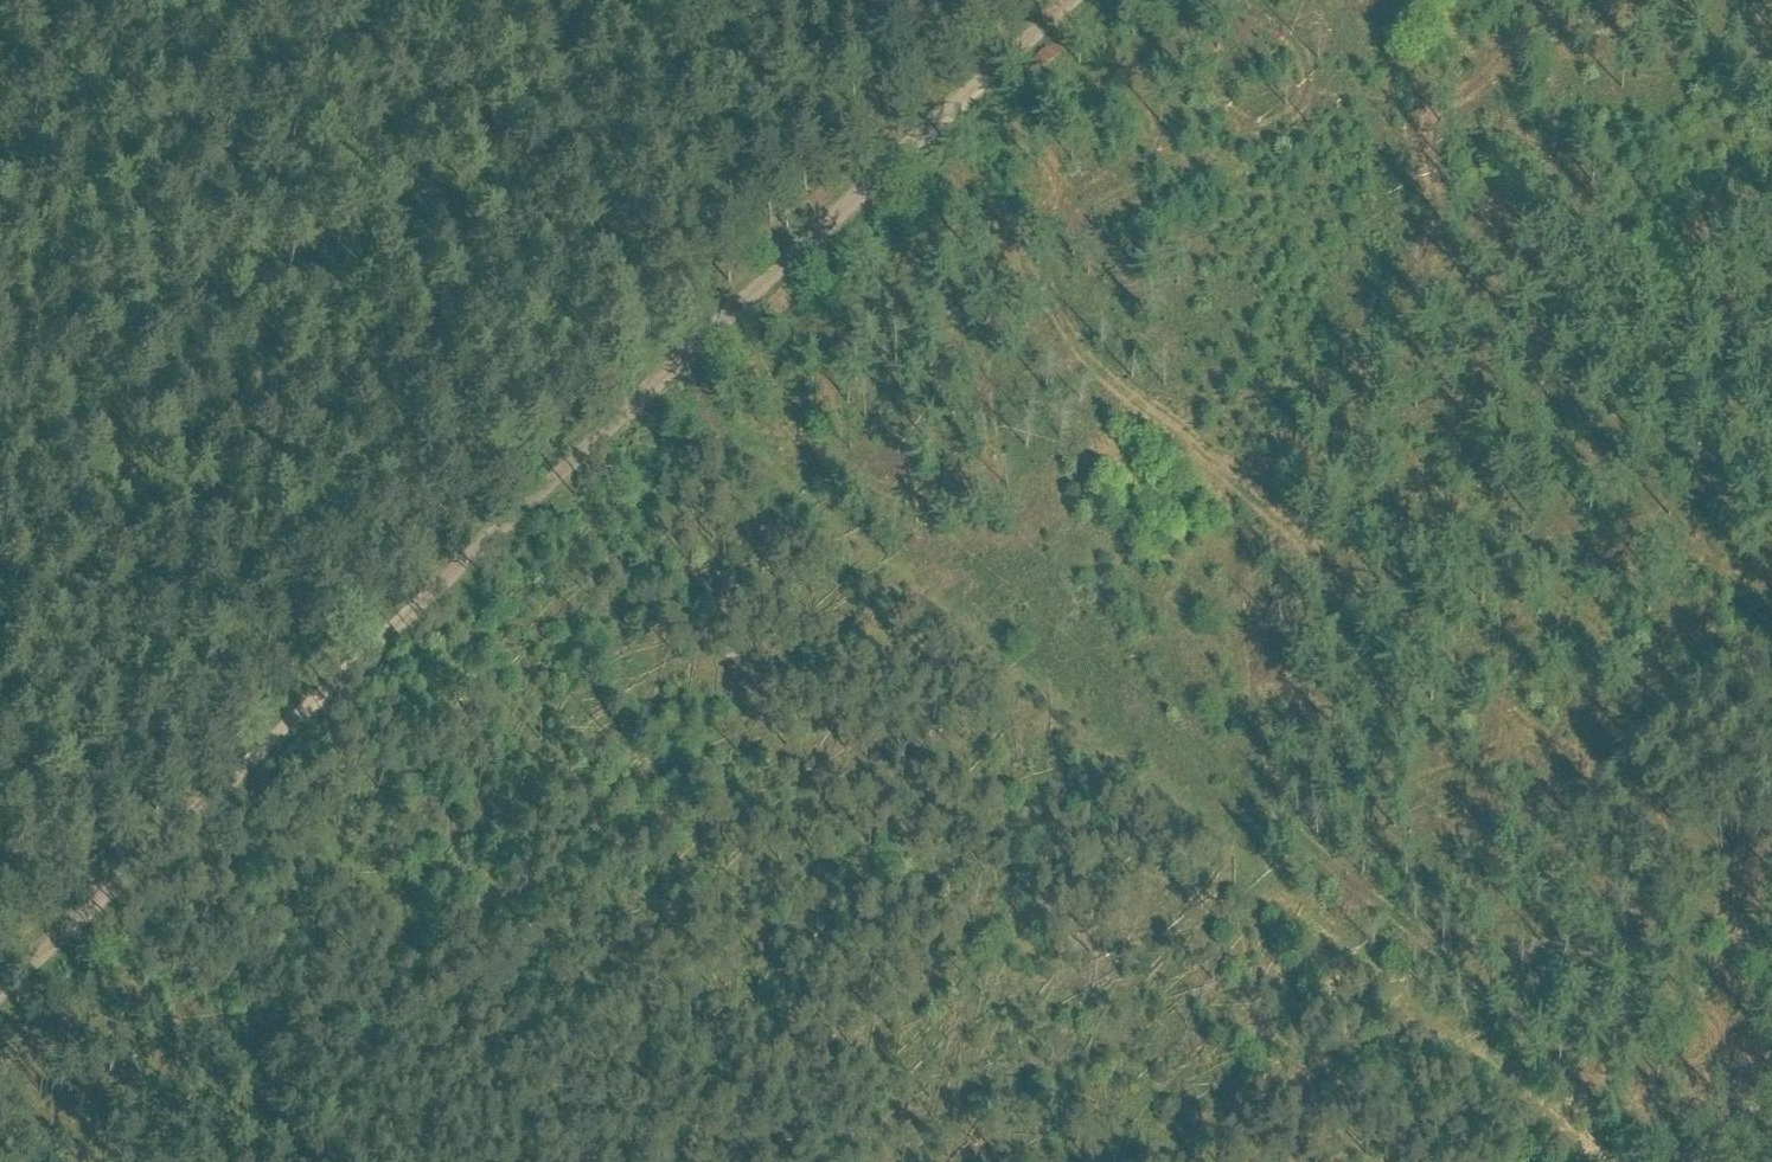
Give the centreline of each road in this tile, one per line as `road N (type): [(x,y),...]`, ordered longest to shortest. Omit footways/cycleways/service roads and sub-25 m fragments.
road 1 (track): [(666,373),(0,994)]
road 2 (track): [(1070,0),(666,373)]
road 3 (track): [(666,373),(537,0)]

